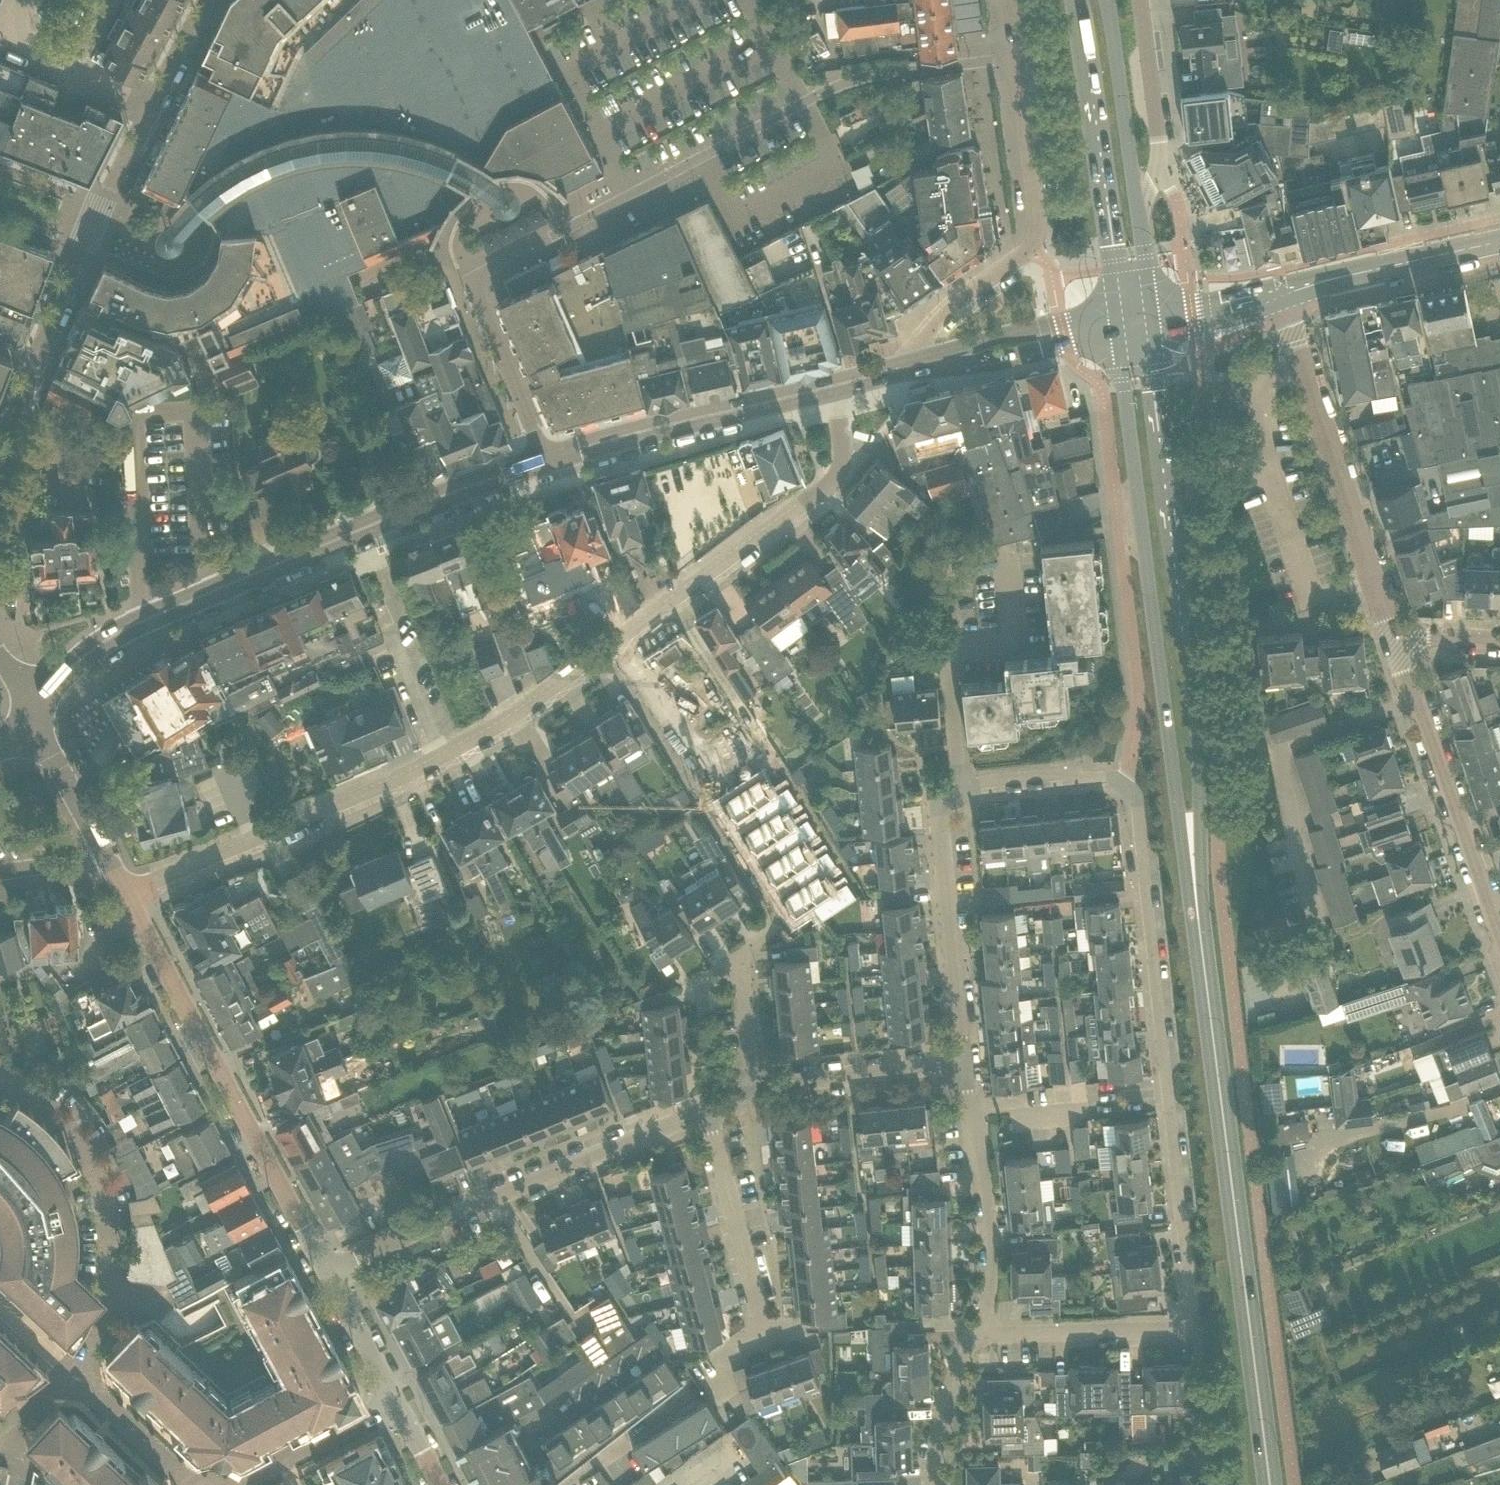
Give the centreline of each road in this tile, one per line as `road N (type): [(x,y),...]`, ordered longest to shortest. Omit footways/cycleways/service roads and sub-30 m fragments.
road 1 (residential): [(977,1330),(1189,1324),(1137,803),(1124,786)]
road 2 (secondary): [(1199,925),(1195,677),(1152,322)]
road 3 (secondary): [(1116,327),(1165,739),(1199,925)]
road 4 (residential): [(440,760),(849,468),(851,381)]
road 5 (residential): [(29,714),(73,666),(120,631),(321,544),(545,461)]
road 6 (secondary): [(1270,1484),(1199,925)]
road 7 (residential): [(960,1069),(938,806),(961,789),(1108,778),(1124,786)]
road 8 (residential): [(328,1276),(128,892)]
road 9 (residential): [(328,1276),(491,1198),(702,1112)]
road 10 (residential): [(545,461),(478,286),(487,271),(634,193)]
road 11 (residential): [(1013,57),(1035,238),(923,331),(905,367)]
road 12 (residential): [(71,1371),(111,1292),(113,1219),(78,1136),(50,1105),(0,1075)]
road 13 (residential): [(1387,628),(1283,292)]
road 14 (residential): [(128,892),(440,760)]
road 15 (residential): [(1499,941),(1387,628)]
road 16 (secondary): [(1073,0),(1116,327)]
road 17 (residential): [(545,461),(851,381)]
road 18 (residential): [(36,362),(98,210),(154,105)]
road 19 (residential): [(727,1354),(760,1331),(702,1112)]
road 20 (residential): [(977,1330),(987,1271),(983,1205),(973,1107),(960,1069)]
road 21 (residential): [(1139,220),(1156,170),(1158,133),(1142,0)]
road 22 (secondary): [(1139,220),(1107,0)]
road 23 (tertiary): [(1283,292),(1499,242)]
road 24 (residential): [(803,102),(854,79),(1013,57)]
road 25 (residential): [(154,105),(10,45),(35,0)]
road 26 (residential): [(754,1092),(960,1069)]
road 27 (residential): [(803,102),(634,193)]
road 28 (residential): [(754,1092),(740,952),(776,925)]
road 29 (residential): [(237,1484),(392,1404)]
road 30 (residential): [(191,1484),(71,1371)]
road 31 (residential): [(931,1484),(938,1439),(977,1330)]
road 32 (residential): [(565,1484),(690,1397)]
road 33 (residential): [(103,847),(29,714)]
road 34 (residential): [(392,1404),(328,1276)]
road 35 (residential): [(440,760),(393,626)]
road 36 (tertiary): [(1152,322),(1283,292)]

